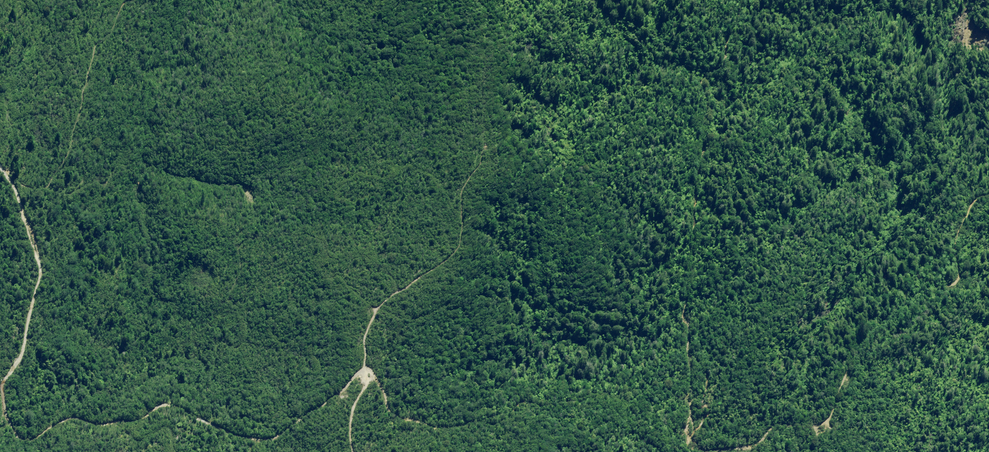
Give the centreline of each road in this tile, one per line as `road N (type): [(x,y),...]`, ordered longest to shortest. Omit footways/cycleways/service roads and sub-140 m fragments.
road 1 (track): [(695,451),(684,268),(710,72),(748,0)]
road 2 (track): [(434,0),(472,79),(479,123),(446,256),(379,308),(365,328),(365,366)]
road 3 (track): [(365,366),(307,412),(250,434),(223,437),(155,410),(97,423),(72,419),(26,438),(0,420)]
road 4 (track): [(365,366),(396,418),(440,429),(604,393),(695,451)]
road 5 (track): [(821,431),(828,394),(880,333),(953,275),(961,213),(988,197)]
road 6 (track): [(0,374),(17,345),(37,272),(0,174)]
road 7 (track): [(695,451),(757,442),(774,425),(821,431)]

